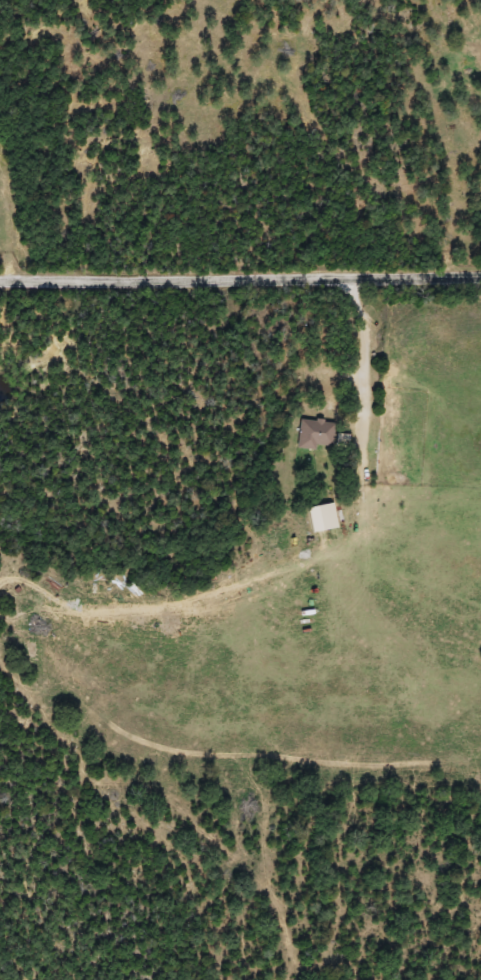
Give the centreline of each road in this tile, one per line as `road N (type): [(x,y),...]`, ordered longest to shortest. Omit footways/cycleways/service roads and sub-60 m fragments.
road 1 (residential): [(480,269),(0,271)]

